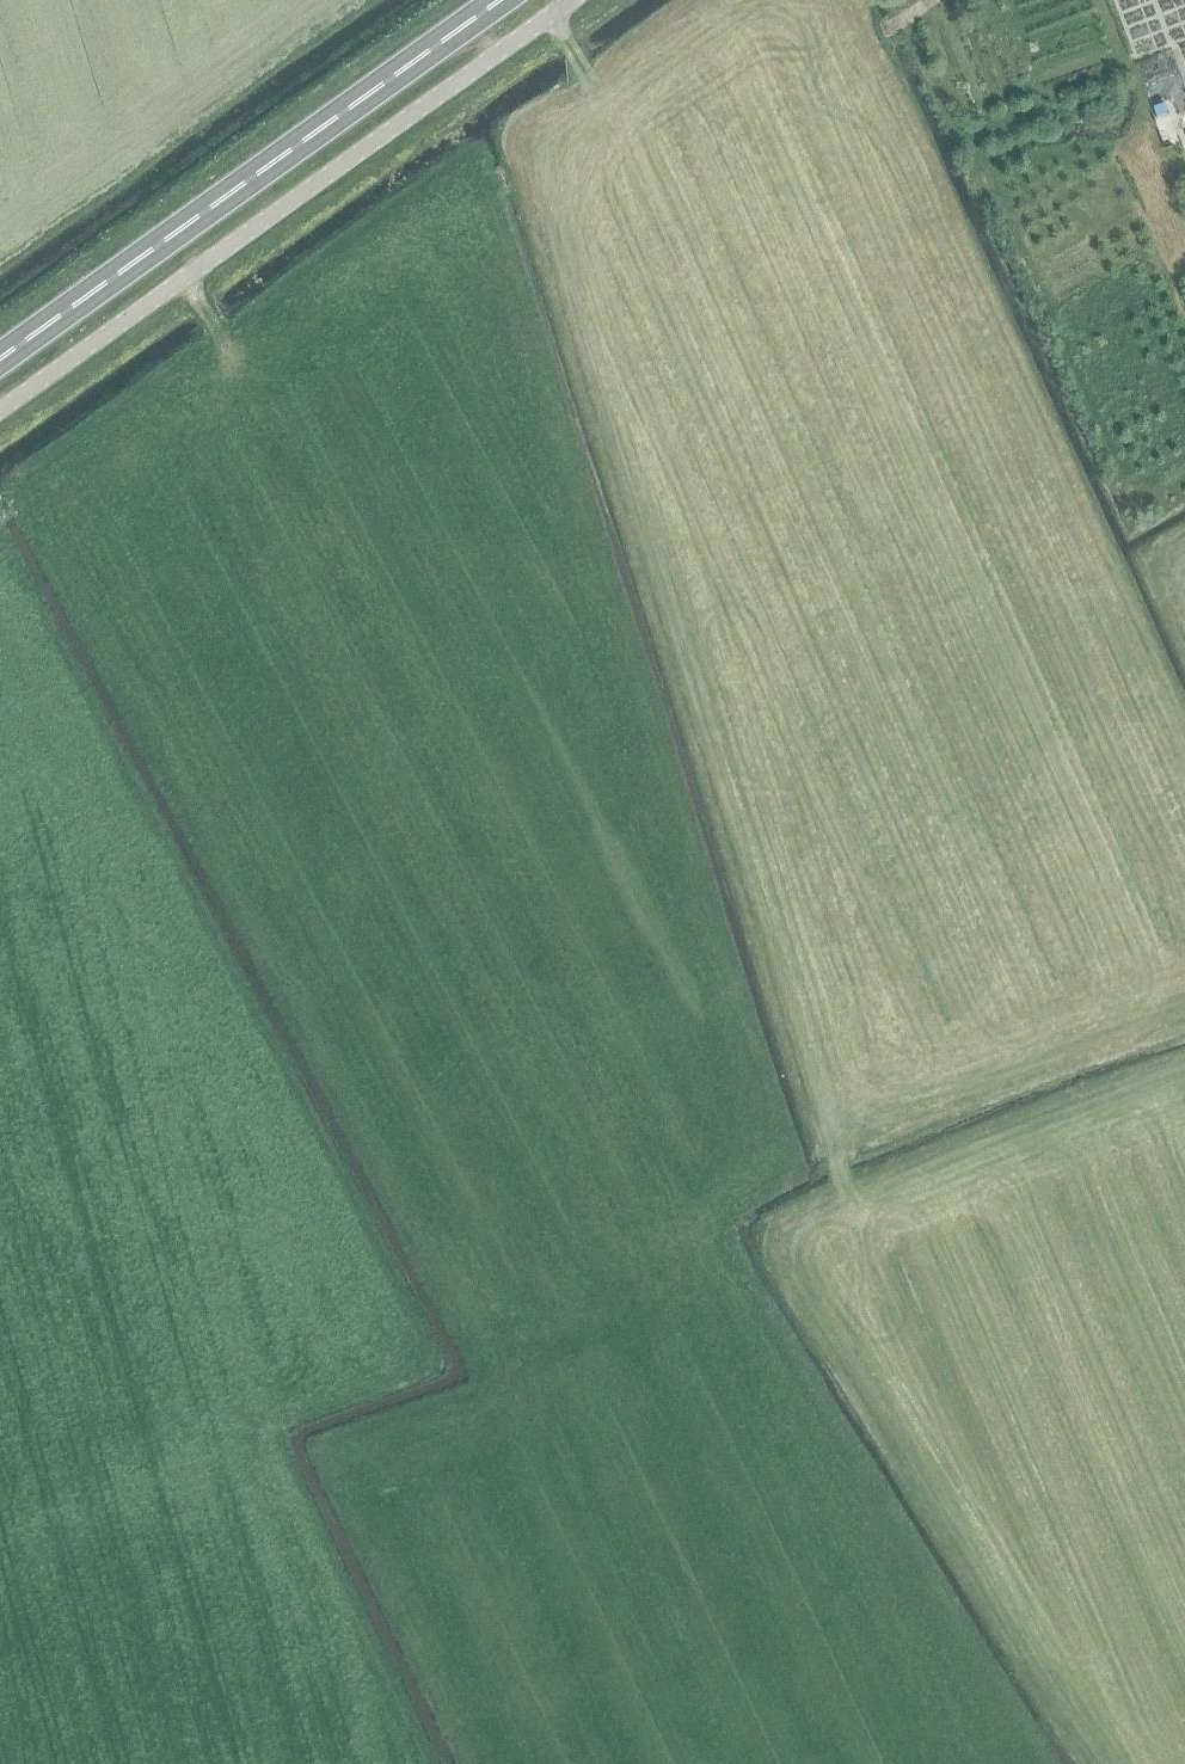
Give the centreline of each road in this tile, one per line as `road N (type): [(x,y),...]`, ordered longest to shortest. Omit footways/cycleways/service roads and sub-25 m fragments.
road 1 (unclassified): [(0,412),(574,0)]
road 2 (primary): [(0,360),(500,0)]

